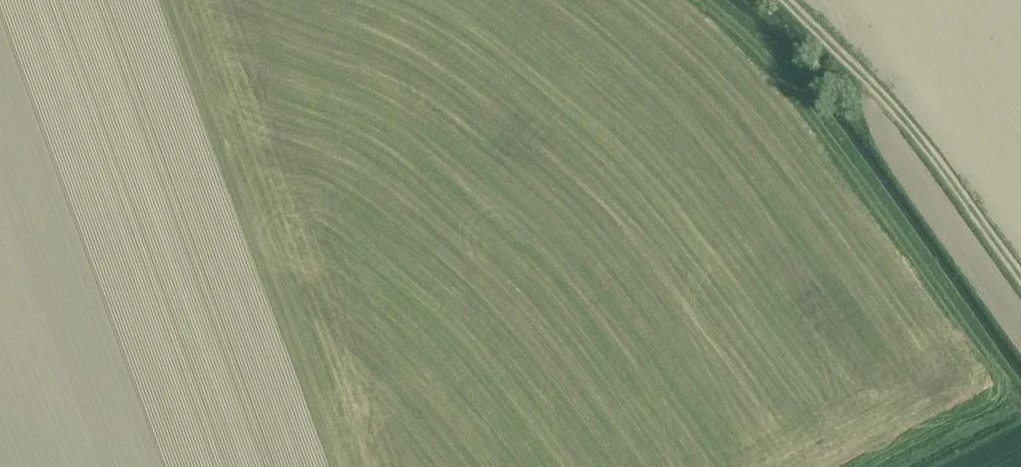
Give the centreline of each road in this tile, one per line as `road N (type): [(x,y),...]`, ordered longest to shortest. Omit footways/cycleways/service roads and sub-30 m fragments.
road 1 (track): [(786,0),(907,123),(1020,278)]

